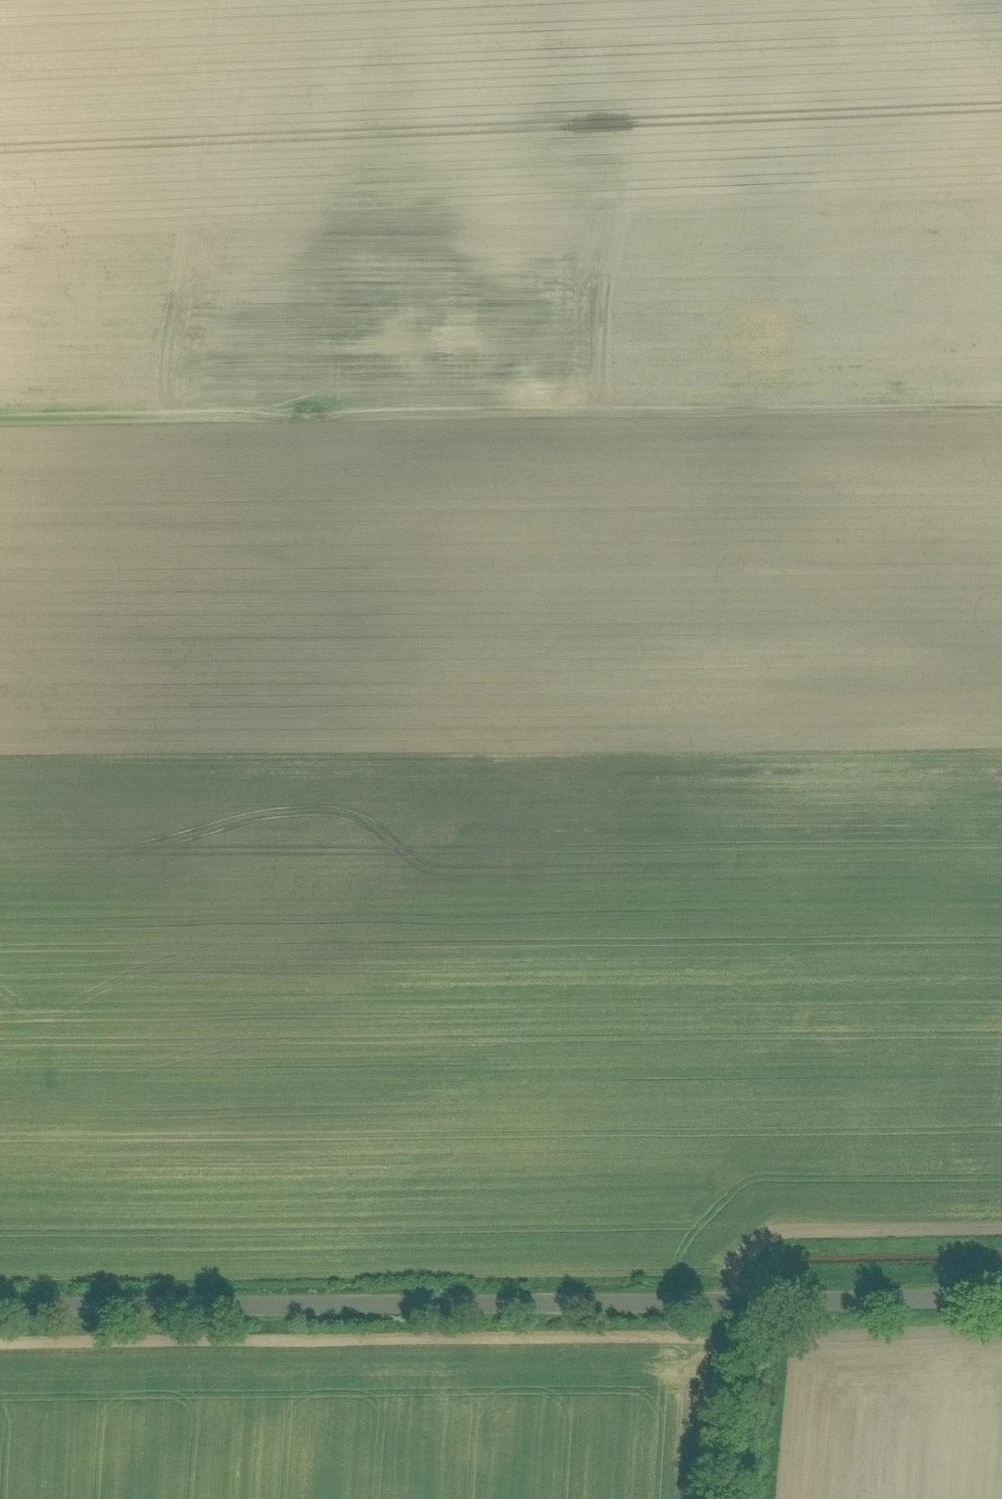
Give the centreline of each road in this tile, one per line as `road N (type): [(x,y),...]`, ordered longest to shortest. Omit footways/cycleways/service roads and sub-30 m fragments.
road 1 (unclassified): [(1001,1294),(0,1309)]

